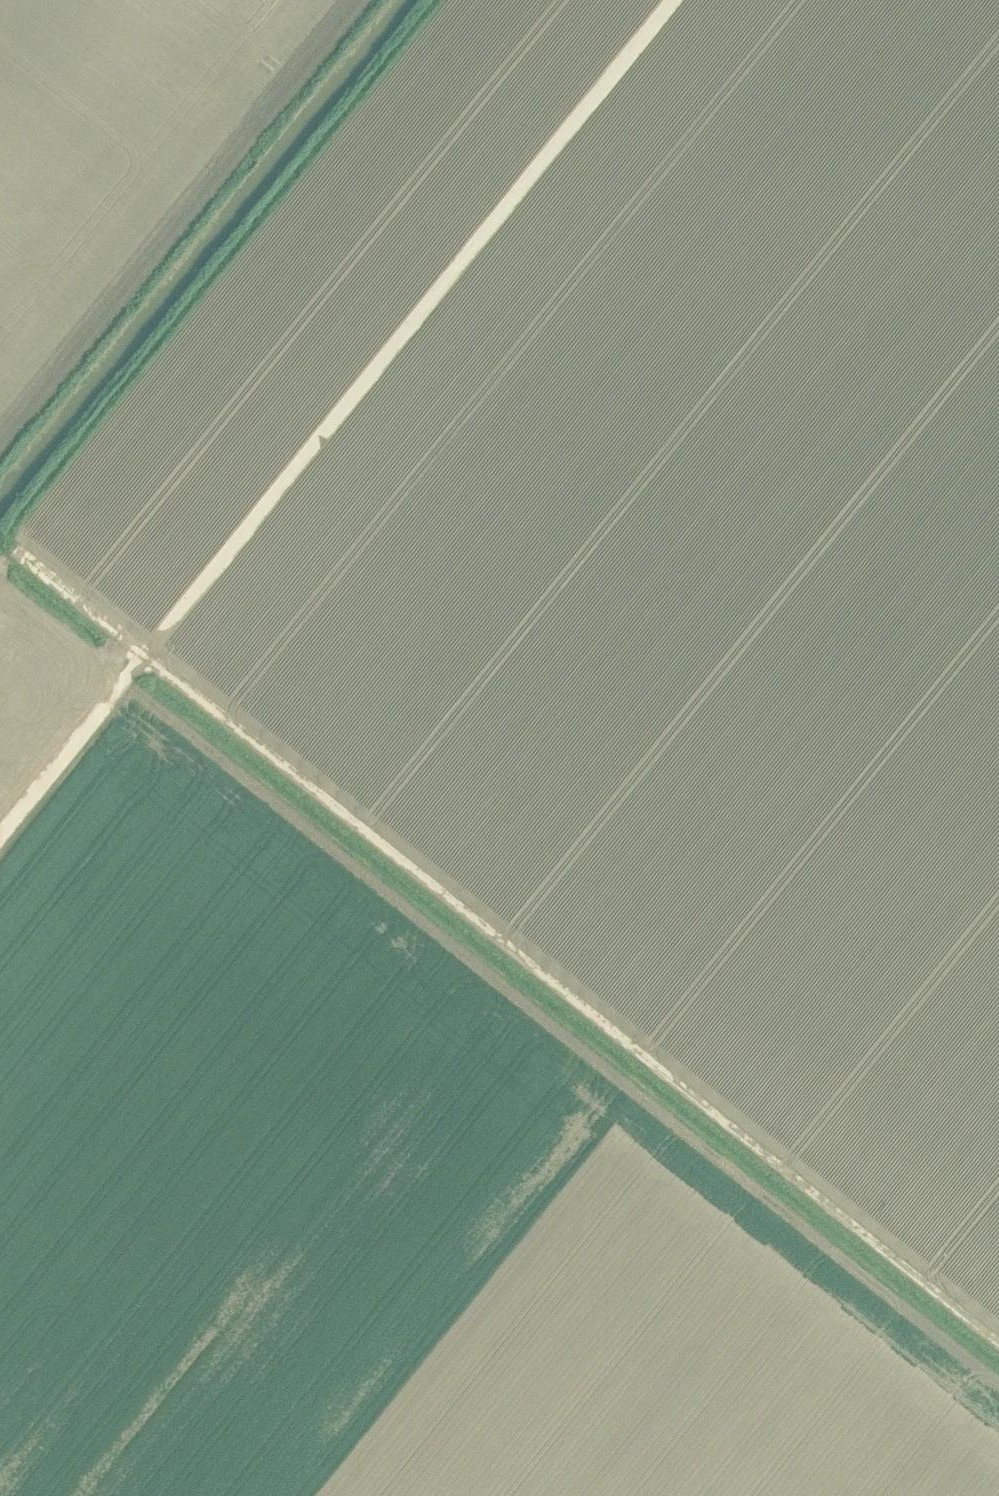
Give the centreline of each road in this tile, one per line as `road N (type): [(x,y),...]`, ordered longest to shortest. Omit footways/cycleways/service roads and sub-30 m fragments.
road 1 (track): [(675,0),(0,834)]

